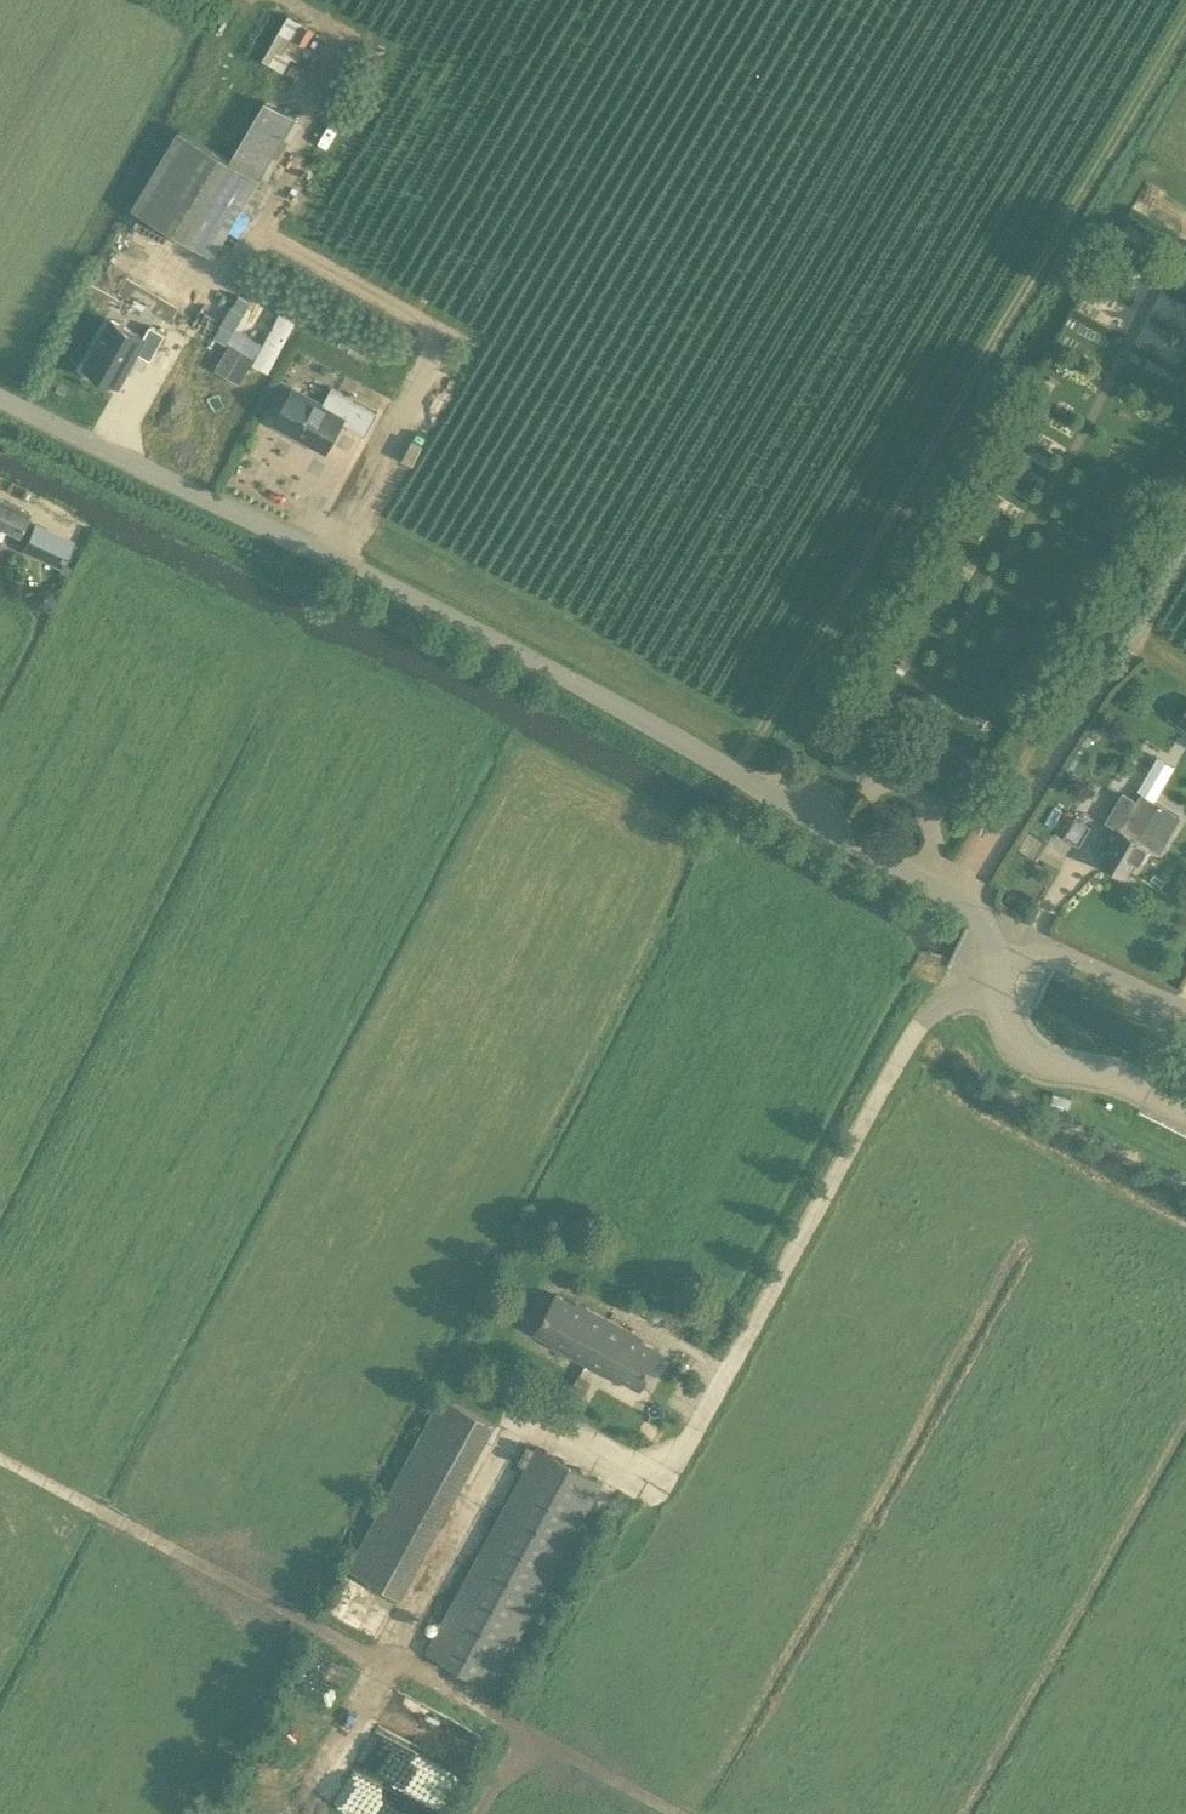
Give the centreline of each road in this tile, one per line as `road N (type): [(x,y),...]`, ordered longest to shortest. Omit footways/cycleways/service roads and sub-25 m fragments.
road 1 (unclassified): [(1008,953),(964,904),(683,742),(356,568),(0,398)]
road 2 (track): [(738,776),(1185,28)]
road 3 (track): [(964,904),(1185,546)]
road 4 (unclassified): [(1185,1112),(1119,1080),(1062,1070),(1031,1055),(992,989),(1008,953)]
road 5 (track): [(0,193),(112,0)]
road 6 (unclassified): [(1185,1014),(1067,954),(1008,953)]

